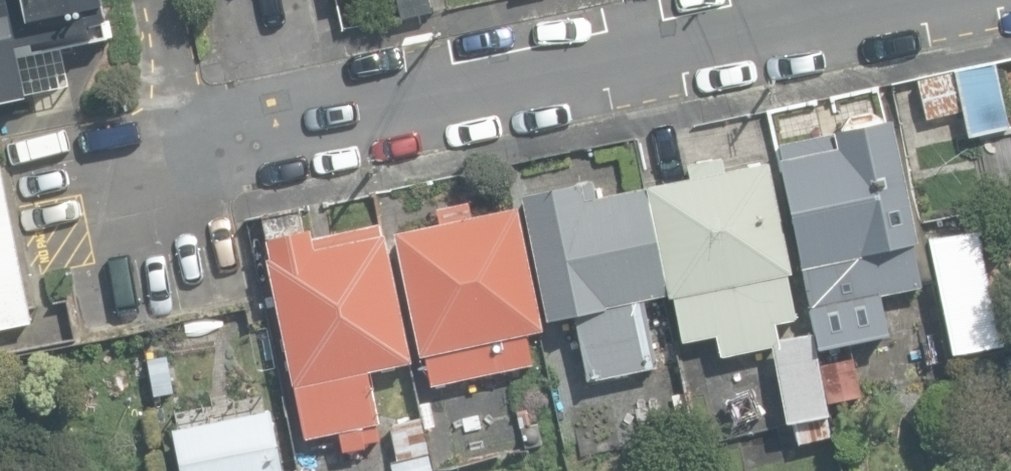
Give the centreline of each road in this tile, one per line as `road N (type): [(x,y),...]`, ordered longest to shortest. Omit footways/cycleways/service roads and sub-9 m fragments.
road 1 (residential): [(876,0),(134,150)]

